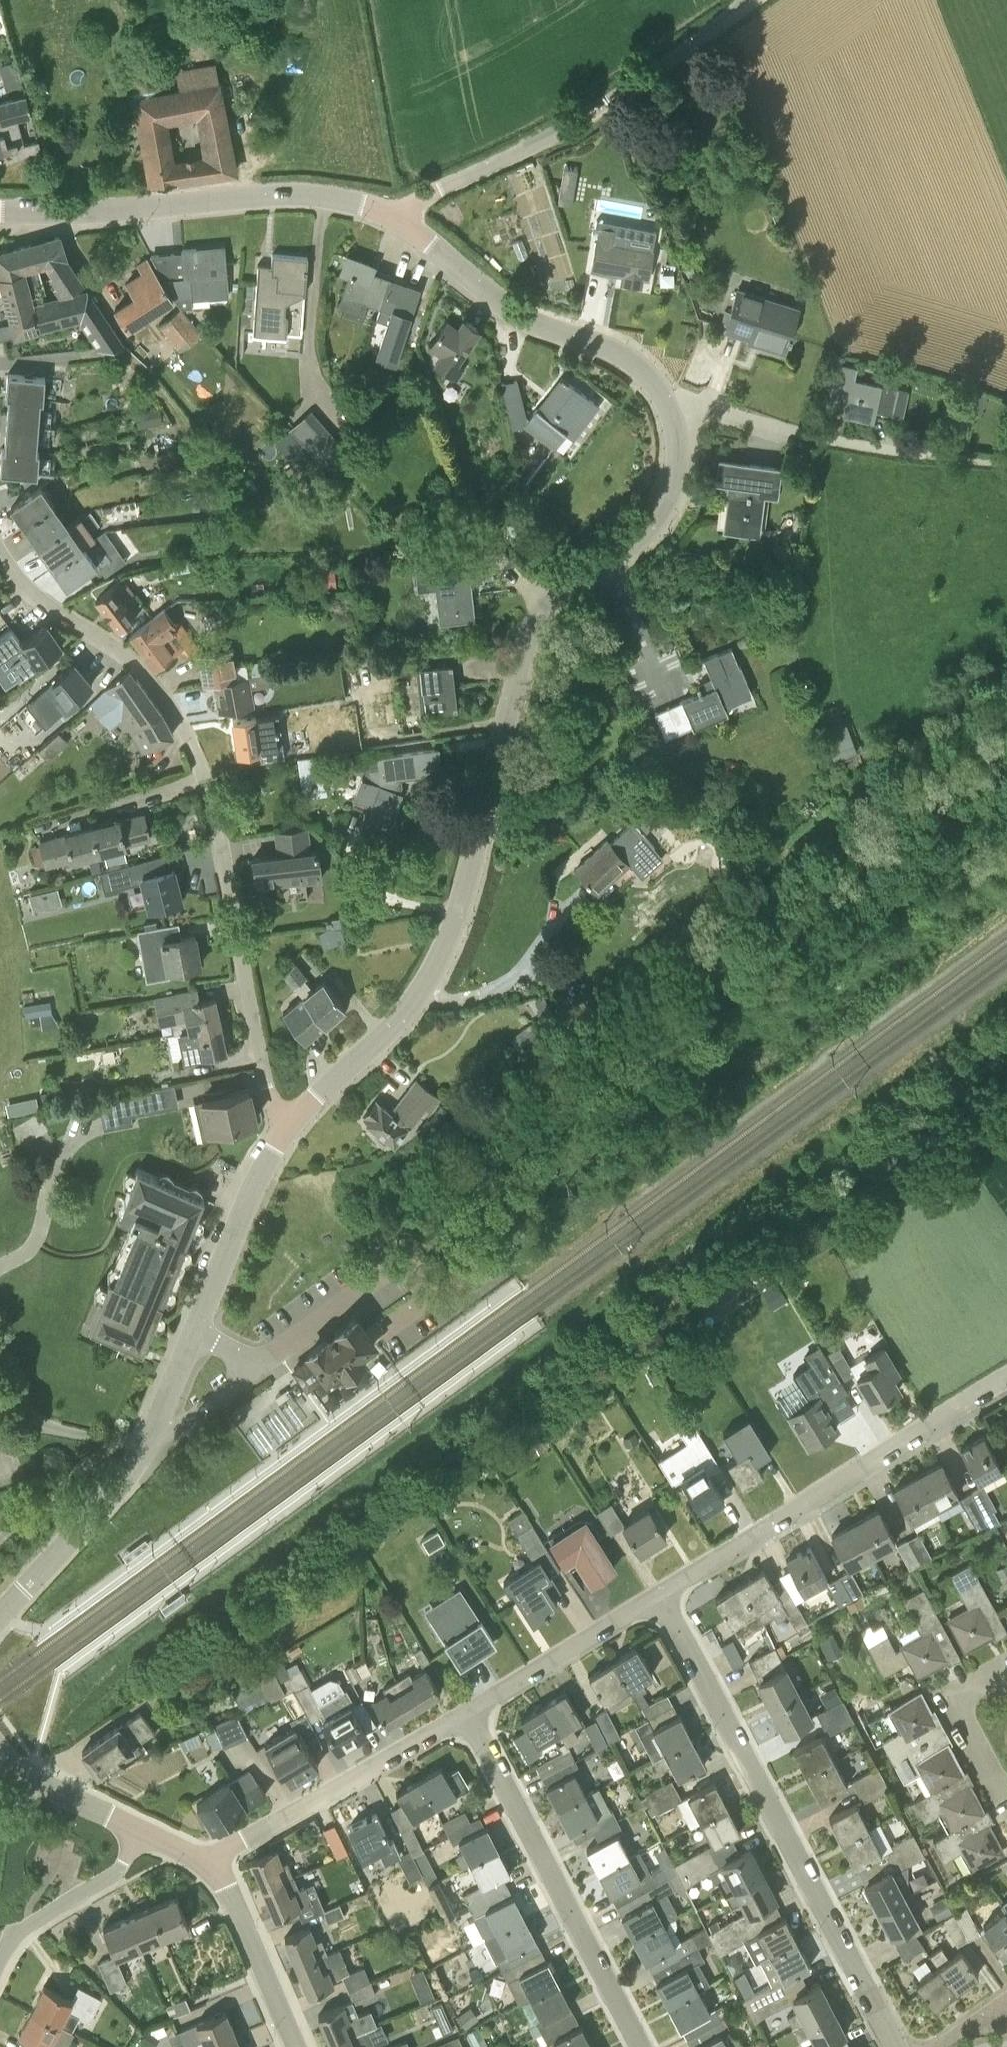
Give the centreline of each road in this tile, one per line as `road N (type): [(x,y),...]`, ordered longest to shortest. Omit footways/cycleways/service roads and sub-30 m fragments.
road 1 (tertiary): [(286,1125),(404,1014),(434,973),(483,829),(539,607),(564,582),(651,530),(678,484),(673,411),(642,369),(610,349),(527,319),(405,218)]
road 2 (residential): [(0,550),(37,597),(136,664),(183,727),(212,800),(256,1039),(286,1125)]
road 3 (tertiary): [(0,1616),(139,1464),(286,1125)]
road 4 (residential): [(895,2046),(657,1595)]
road 5 (unclassified): [(405,218),(444,186),(579,122),(753,0)]
road 6 (residential): [(657,1595),(1006,1378)]
road 7 (tertiary): [(405,218),(294,192),(71,212),(0,210)]
road 8 (residential): [(640,2046),(467,1712)]
road 9 (residential): [(208,1861),(467,1712)]
road 10 (track): [(966,458),(673,411)]
road 11 (residential): [(467,1712),(657,1595)]
road 12 (tertiary): [(298,2046),(228,1885),(208,1861)]
road 13 (residential): [(0,1962),(25,1927),(121,1864),(138,1830)]
road 14 (tertiary): [(138,1830),(32,1778),(0,1752)]
road 15 (residential): [(1006,1682),(957,1705),(1006,1794)]

